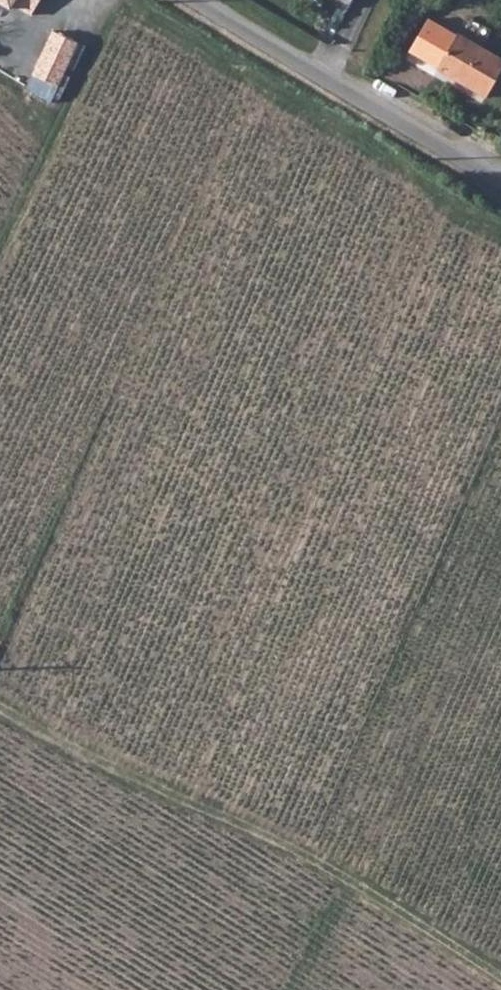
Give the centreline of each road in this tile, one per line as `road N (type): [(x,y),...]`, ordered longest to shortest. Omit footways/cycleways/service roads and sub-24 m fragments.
road 1 (track): [(0,712),(320,868),(500,974)]
road 2 (unclassified): [(500,185),(194,0)]
road 3 (track): [(0,237),(112,0)]
road 4 (track): [(342,881),(284,989)]

